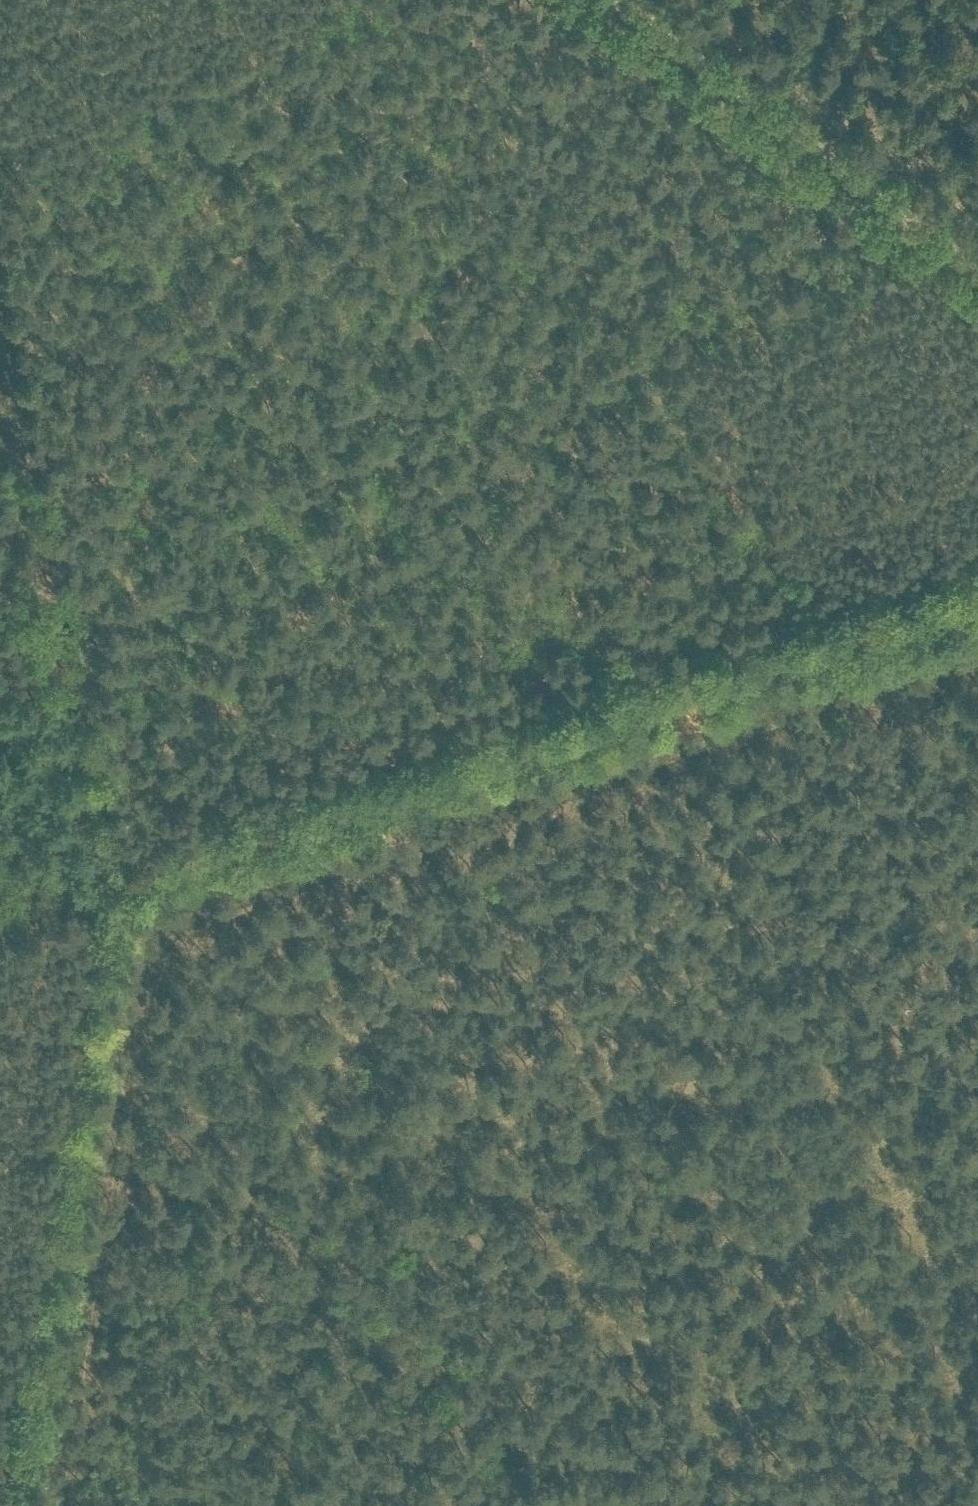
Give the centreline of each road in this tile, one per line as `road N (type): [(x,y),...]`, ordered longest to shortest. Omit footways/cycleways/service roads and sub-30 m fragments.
road 1 (track): [(623,0),(977,267)]

